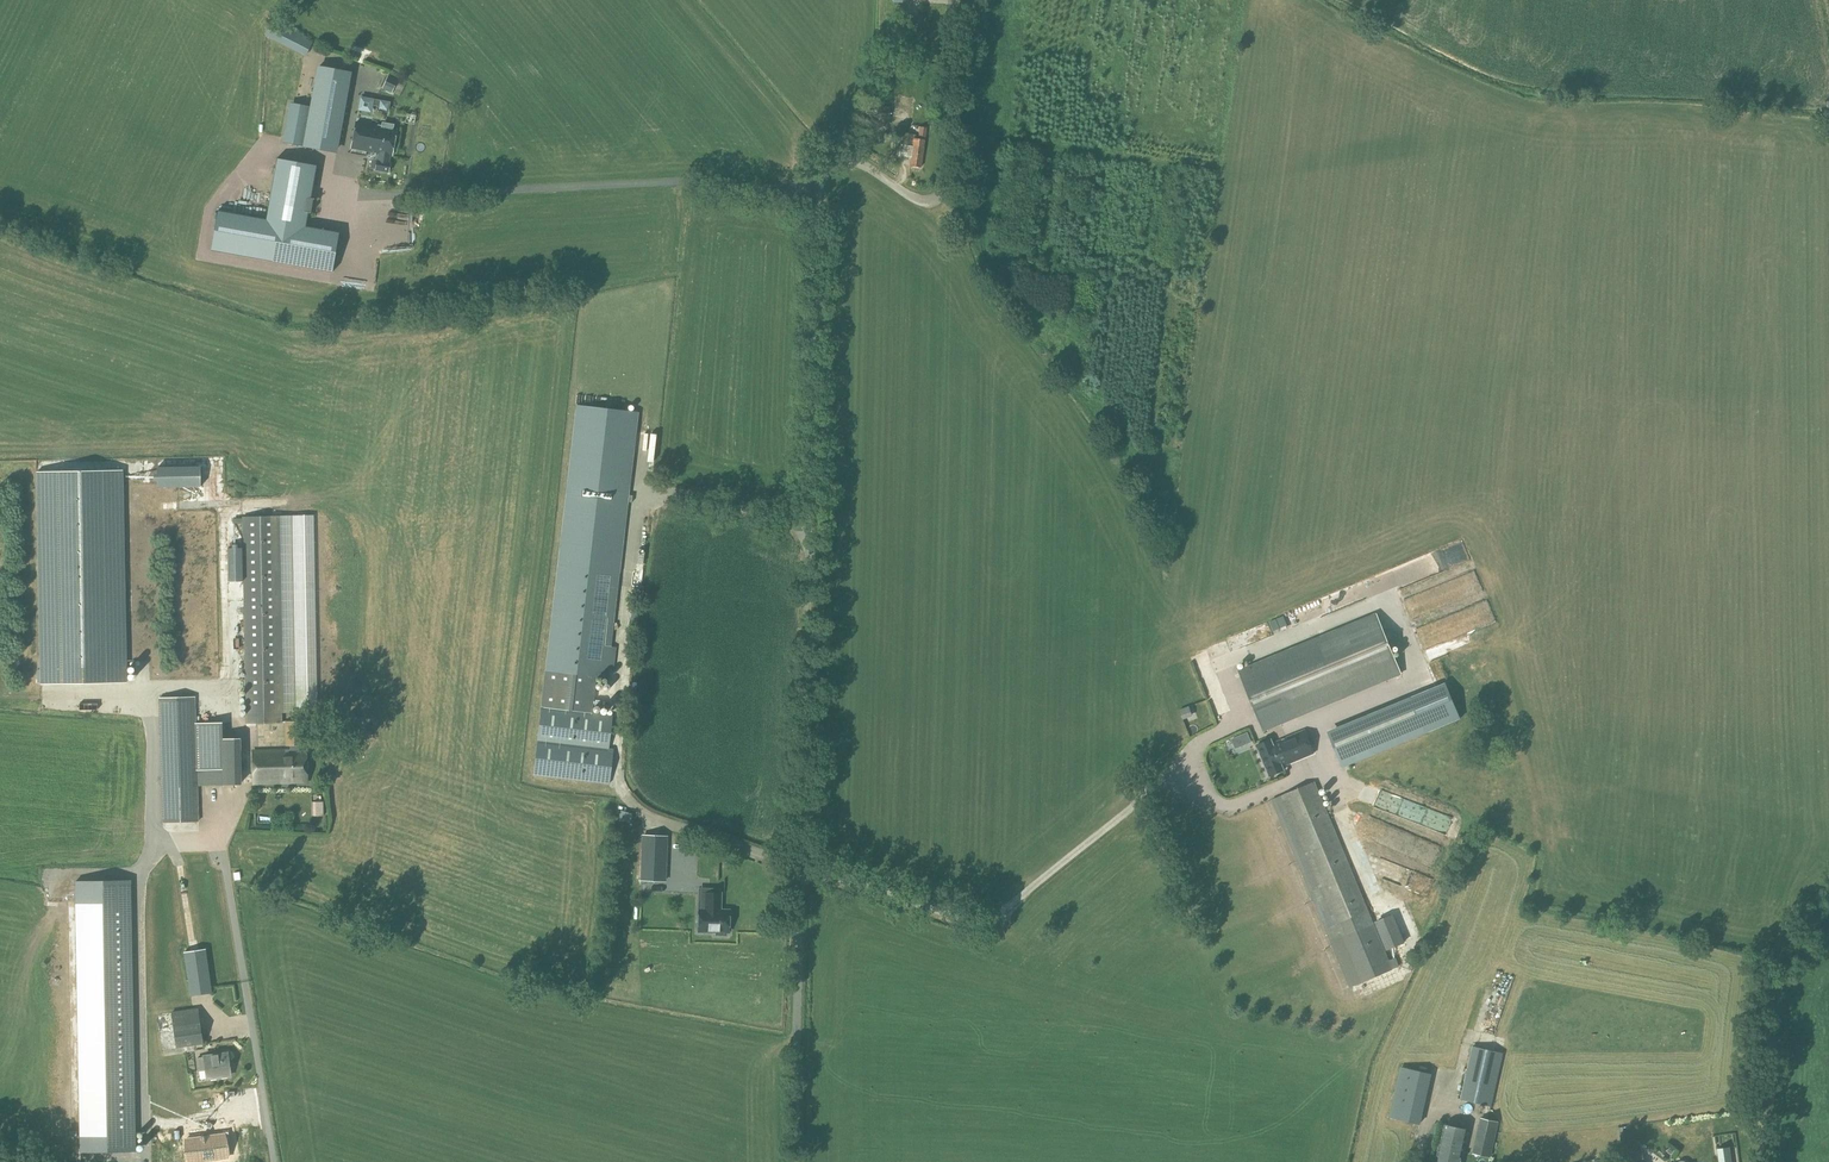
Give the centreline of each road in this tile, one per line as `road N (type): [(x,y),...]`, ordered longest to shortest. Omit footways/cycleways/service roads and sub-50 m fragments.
road 1 (unclassified): [(275,1161),(224,850)]

